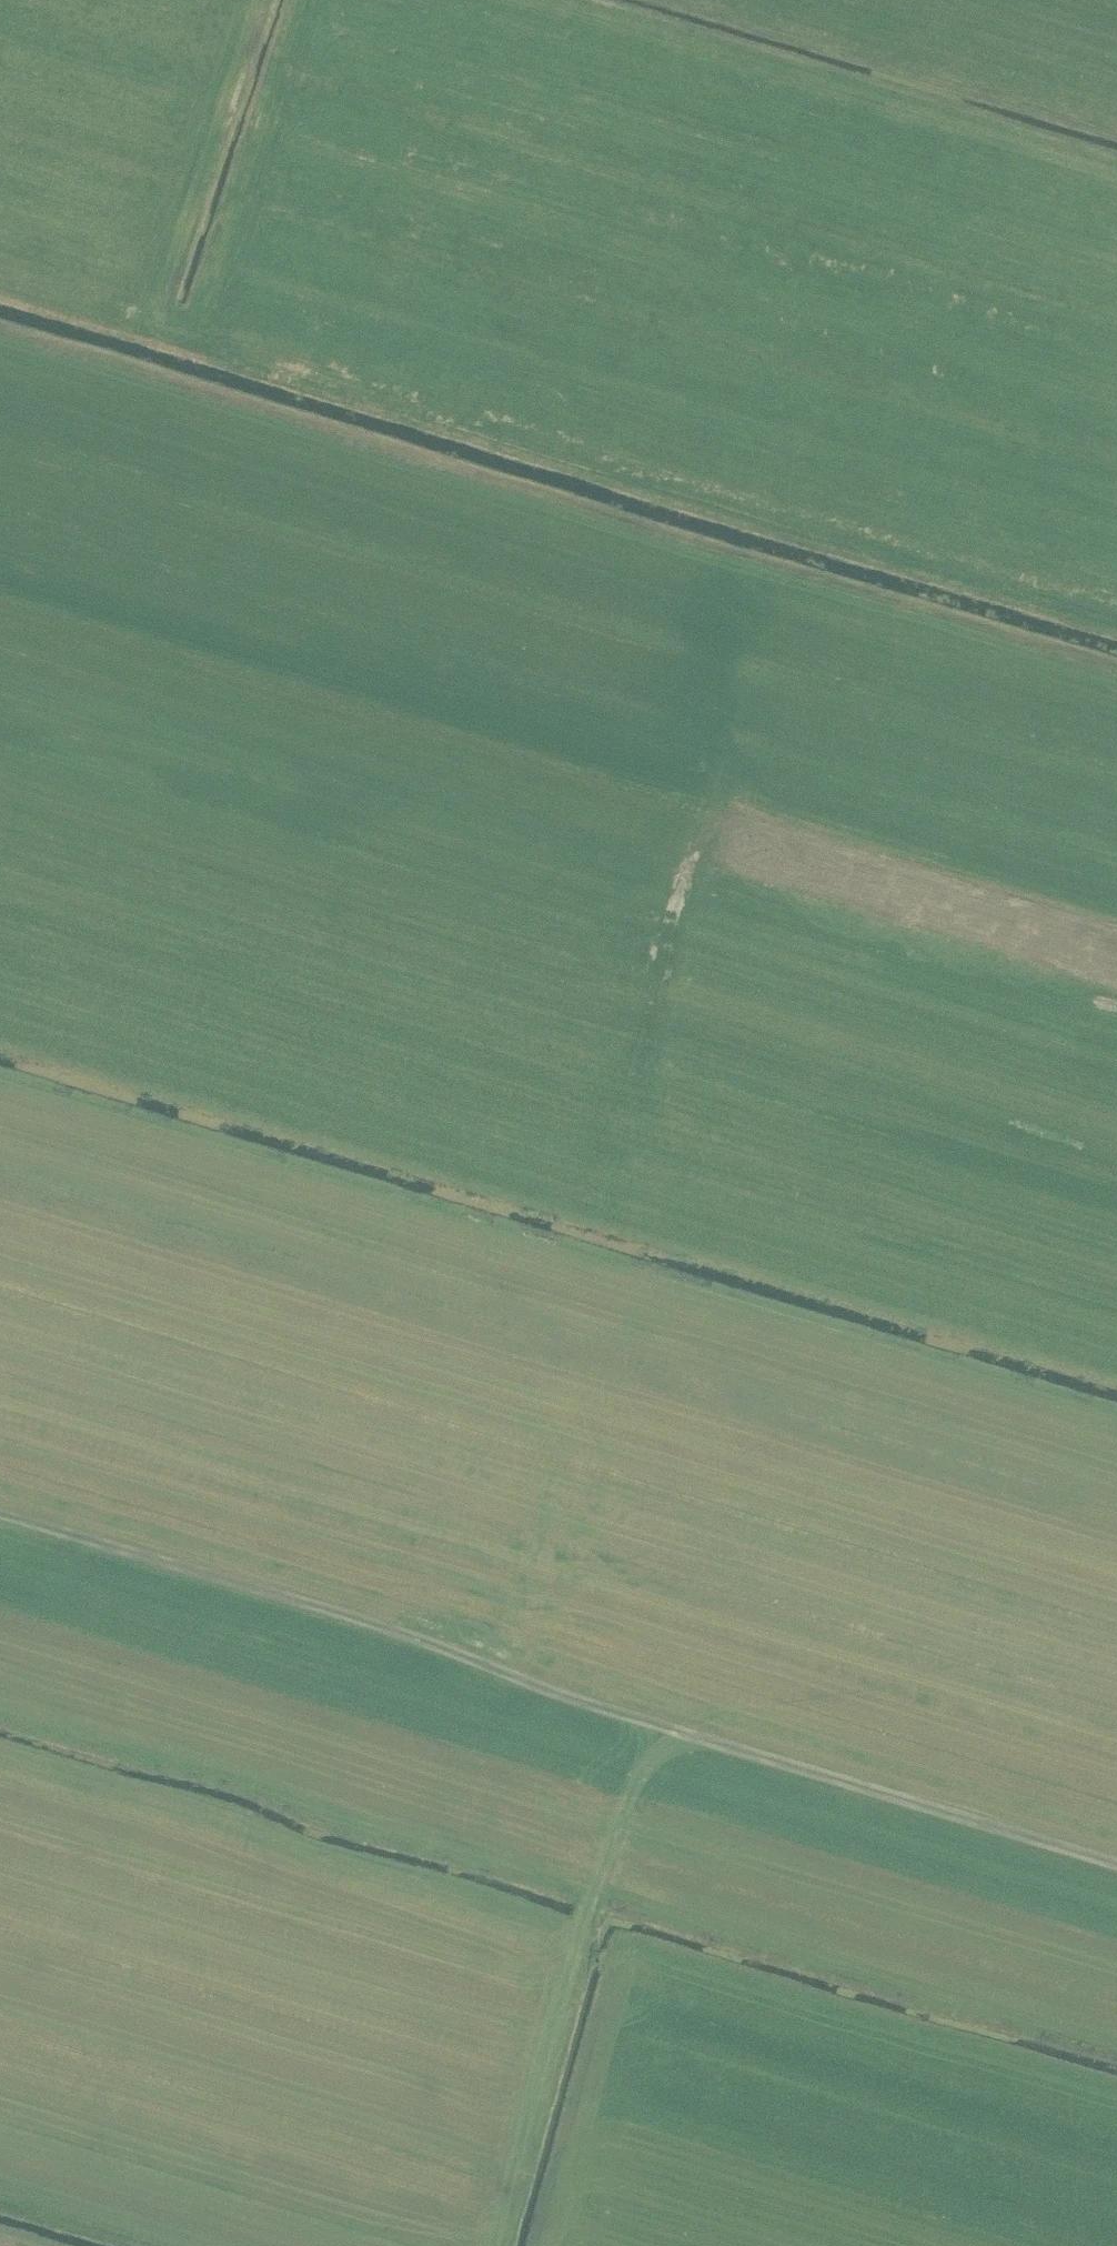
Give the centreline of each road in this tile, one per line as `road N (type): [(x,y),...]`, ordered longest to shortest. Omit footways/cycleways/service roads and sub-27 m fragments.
road 1 (track): [(1116,935),(749,824),(623,810),(0,622)]

